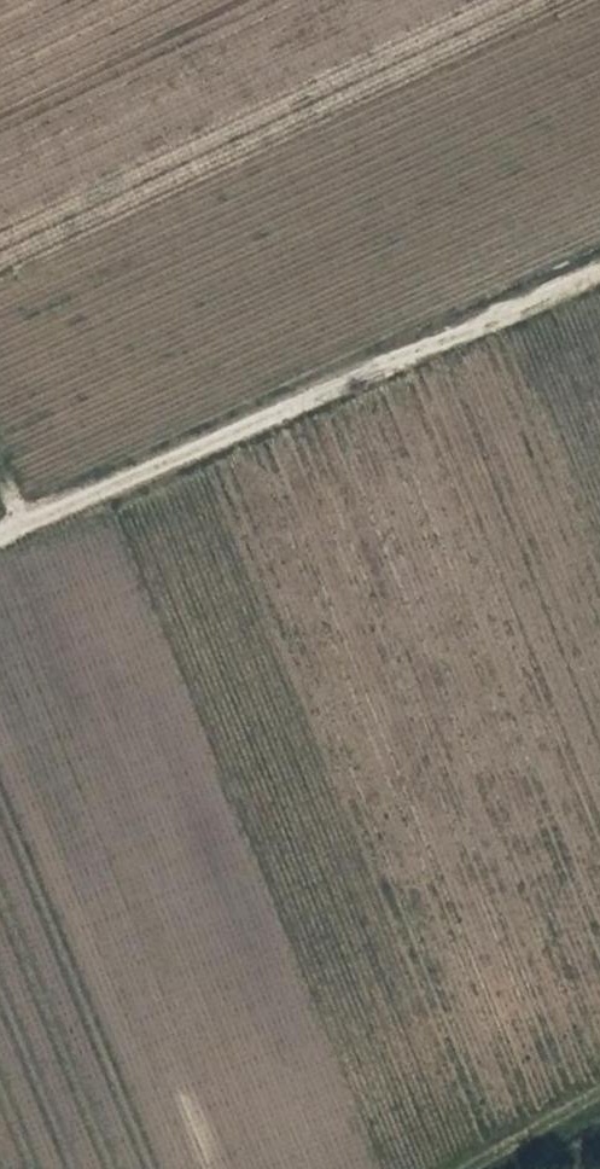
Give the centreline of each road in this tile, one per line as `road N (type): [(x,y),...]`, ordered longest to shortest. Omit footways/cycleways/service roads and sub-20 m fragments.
road 1 (track): [(599,279),(0,540)]
road 2 (track): [(477,1168),(599,1099)]

